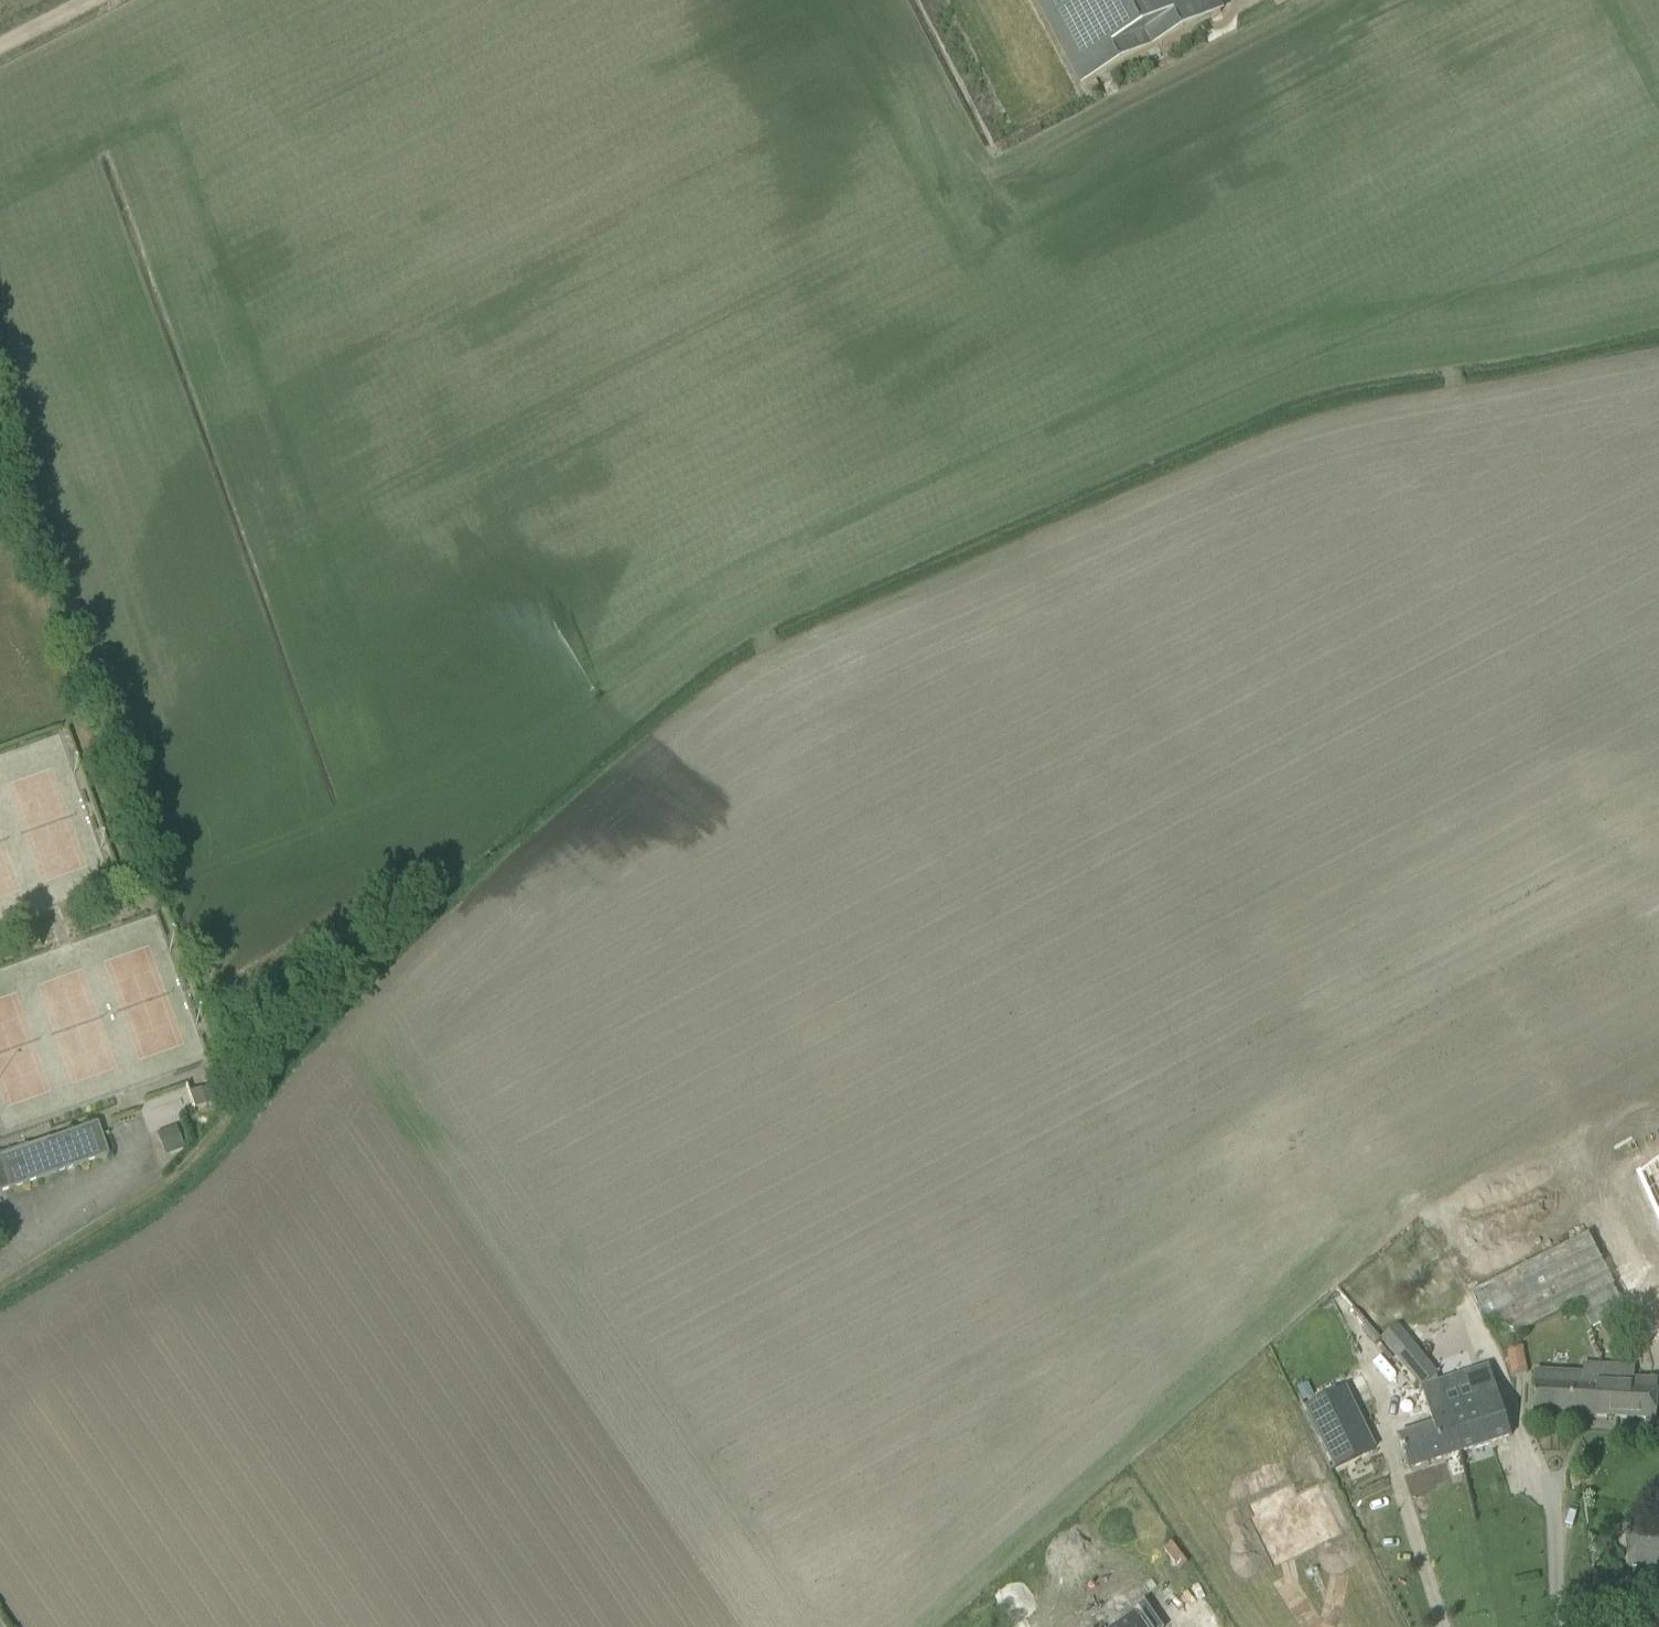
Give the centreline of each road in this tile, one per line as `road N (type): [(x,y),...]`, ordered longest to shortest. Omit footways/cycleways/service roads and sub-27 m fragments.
road 1 (unclassified): [(0,1275),(127,1174)]
road 2 (unclassified): [(1557,1626),(1559,1495)]

